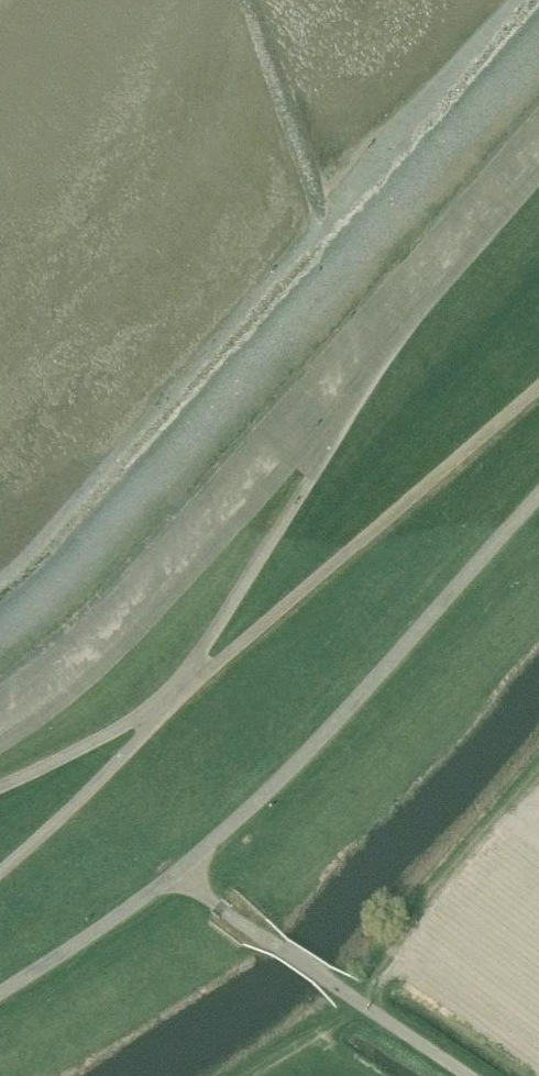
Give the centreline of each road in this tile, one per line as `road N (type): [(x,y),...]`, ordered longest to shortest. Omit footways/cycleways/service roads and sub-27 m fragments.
road 1 (unclassified): [(177,877),(259,803),(538,494)]
road 2 (unclassified): [(538,391),(182,693)]
road 3 (unclassified): [(464,1075),(177,877)]
road 4 (unclassified): [(182,693),(345,416)]
road 5 (unclassified): [(0,871),(182,693)]
road 6 (unclassified): [(0,990),(177,877)]
road 7 (unclassified): [(182,693),(0,788)]

